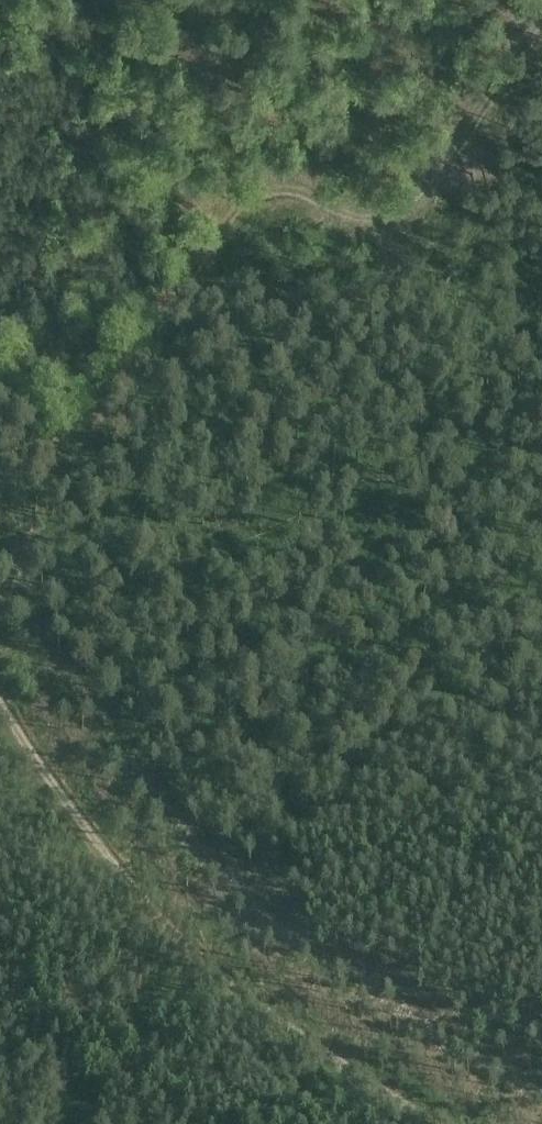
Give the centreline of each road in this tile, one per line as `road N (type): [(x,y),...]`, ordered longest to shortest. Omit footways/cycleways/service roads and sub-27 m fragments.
road 1 (track): [(541,15),(416,206),(369,220),(306,194),(259,190),(95,415),(62,444),(0,474)]

